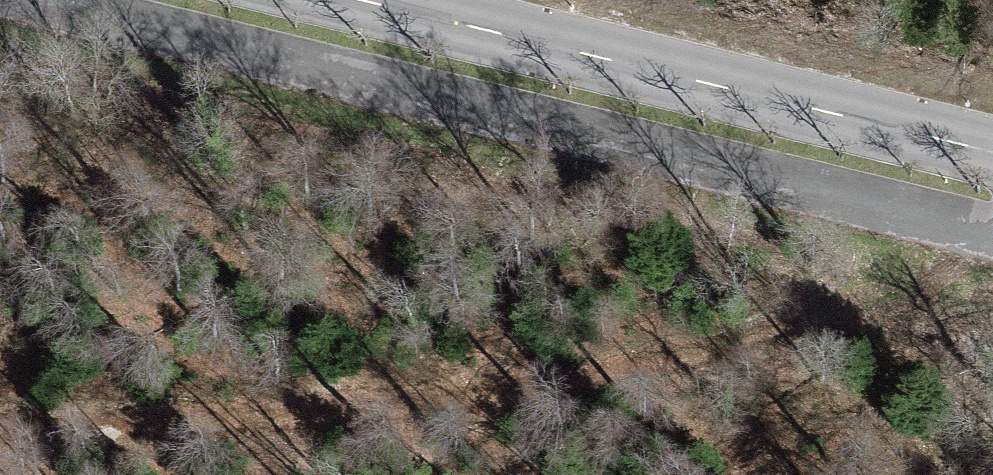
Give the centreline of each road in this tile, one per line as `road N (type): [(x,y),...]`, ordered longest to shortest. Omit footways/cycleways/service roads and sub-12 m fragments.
road 1 (track): [(0,431),(478,402),(741,344),(861,302),(992,233)]
road 2 (primary): [(367,0),(992,152)]

